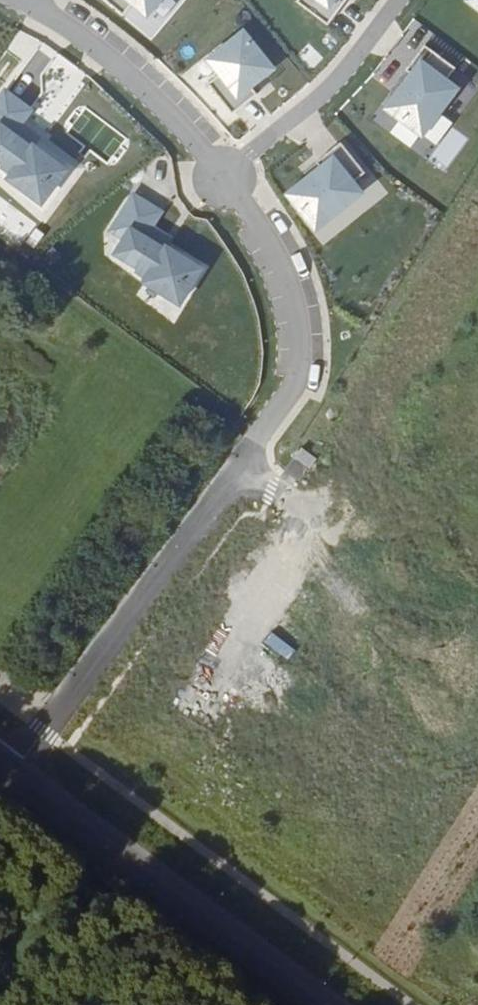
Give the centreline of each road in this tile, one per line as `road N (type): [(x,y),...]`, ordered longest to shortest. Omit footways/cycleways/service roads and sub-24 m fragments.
road 1 (residential): [(9,766),(299,378),(289,299),(224,177)]
road 2 (unclassified): [(9,766),(329,1004)]
road 3 (residential): [(224,177),(193,128),(105,53),(20,0)]
road 4 (residential): [(224,177),(331,92),(400,0)]

